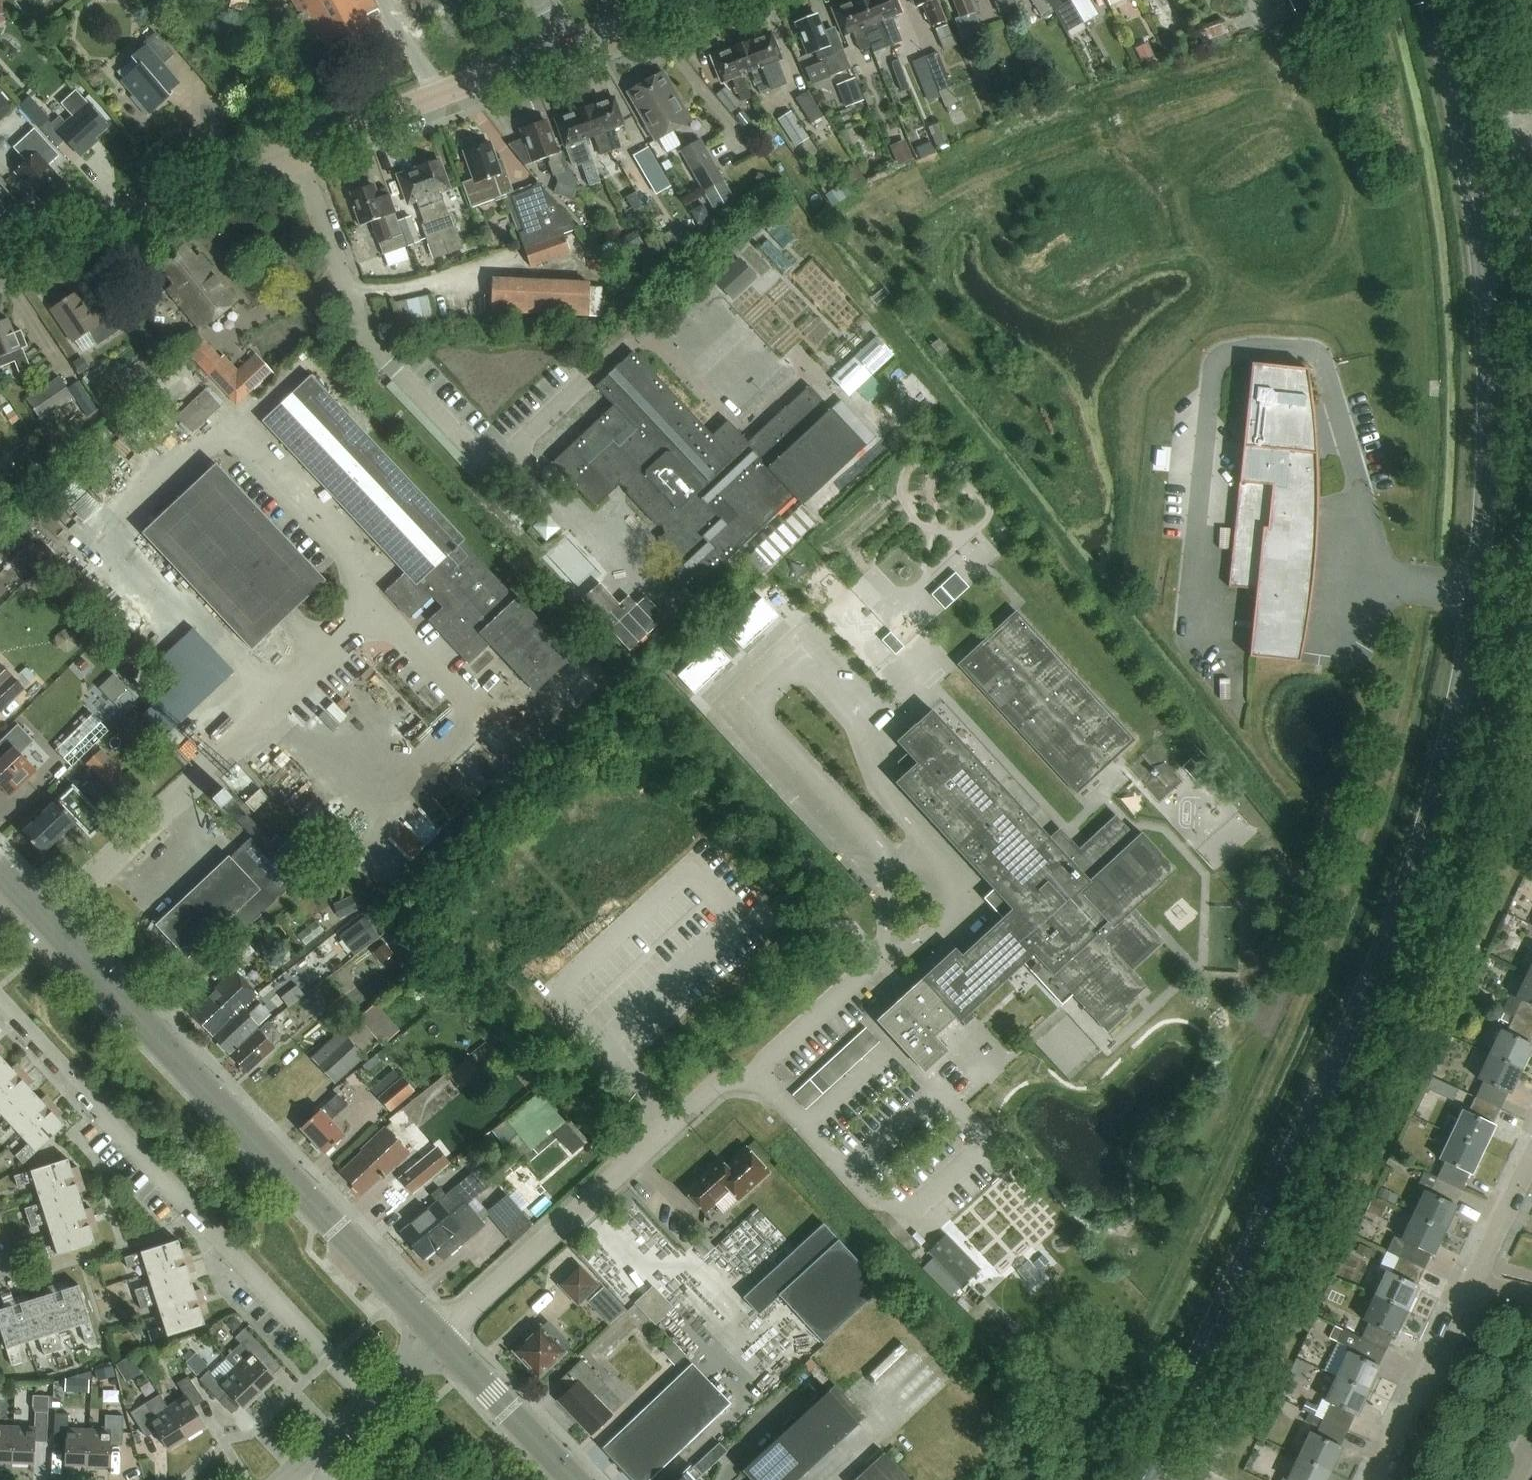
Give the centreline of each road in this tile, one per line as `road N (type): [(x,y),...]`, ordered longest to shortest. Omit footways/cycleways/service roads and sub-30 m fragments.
road 1 (secondary): [(1147,1468),(1389,931),(1452,724),(1477,596),(1489,431),(1482,263),(1466,145),(1428,0)]
road 2 (unclassified): [(1183,1479),(1418,969),(1451,885),(1501,698),(1526,504),(1530,357),(1505,135)]
road 3 (tertiary): [(441,1335),(0,872)]
road 4 (tertiary): [(0,266),(569,51)]
road 5 (residential): [(1378,1479),(1471,1282)]
road 6 (unclassified): [(282,1479),(441,1335)]
road 7 (tertiary): [(577,1479),(441,1335)]
road 8 (tertiary): [(569,51),(706,0)]
road 9 (residential): [(1471,1282),(1531,1154)]
road 10 (unclassified): [(1505,135),(1473,0)]

